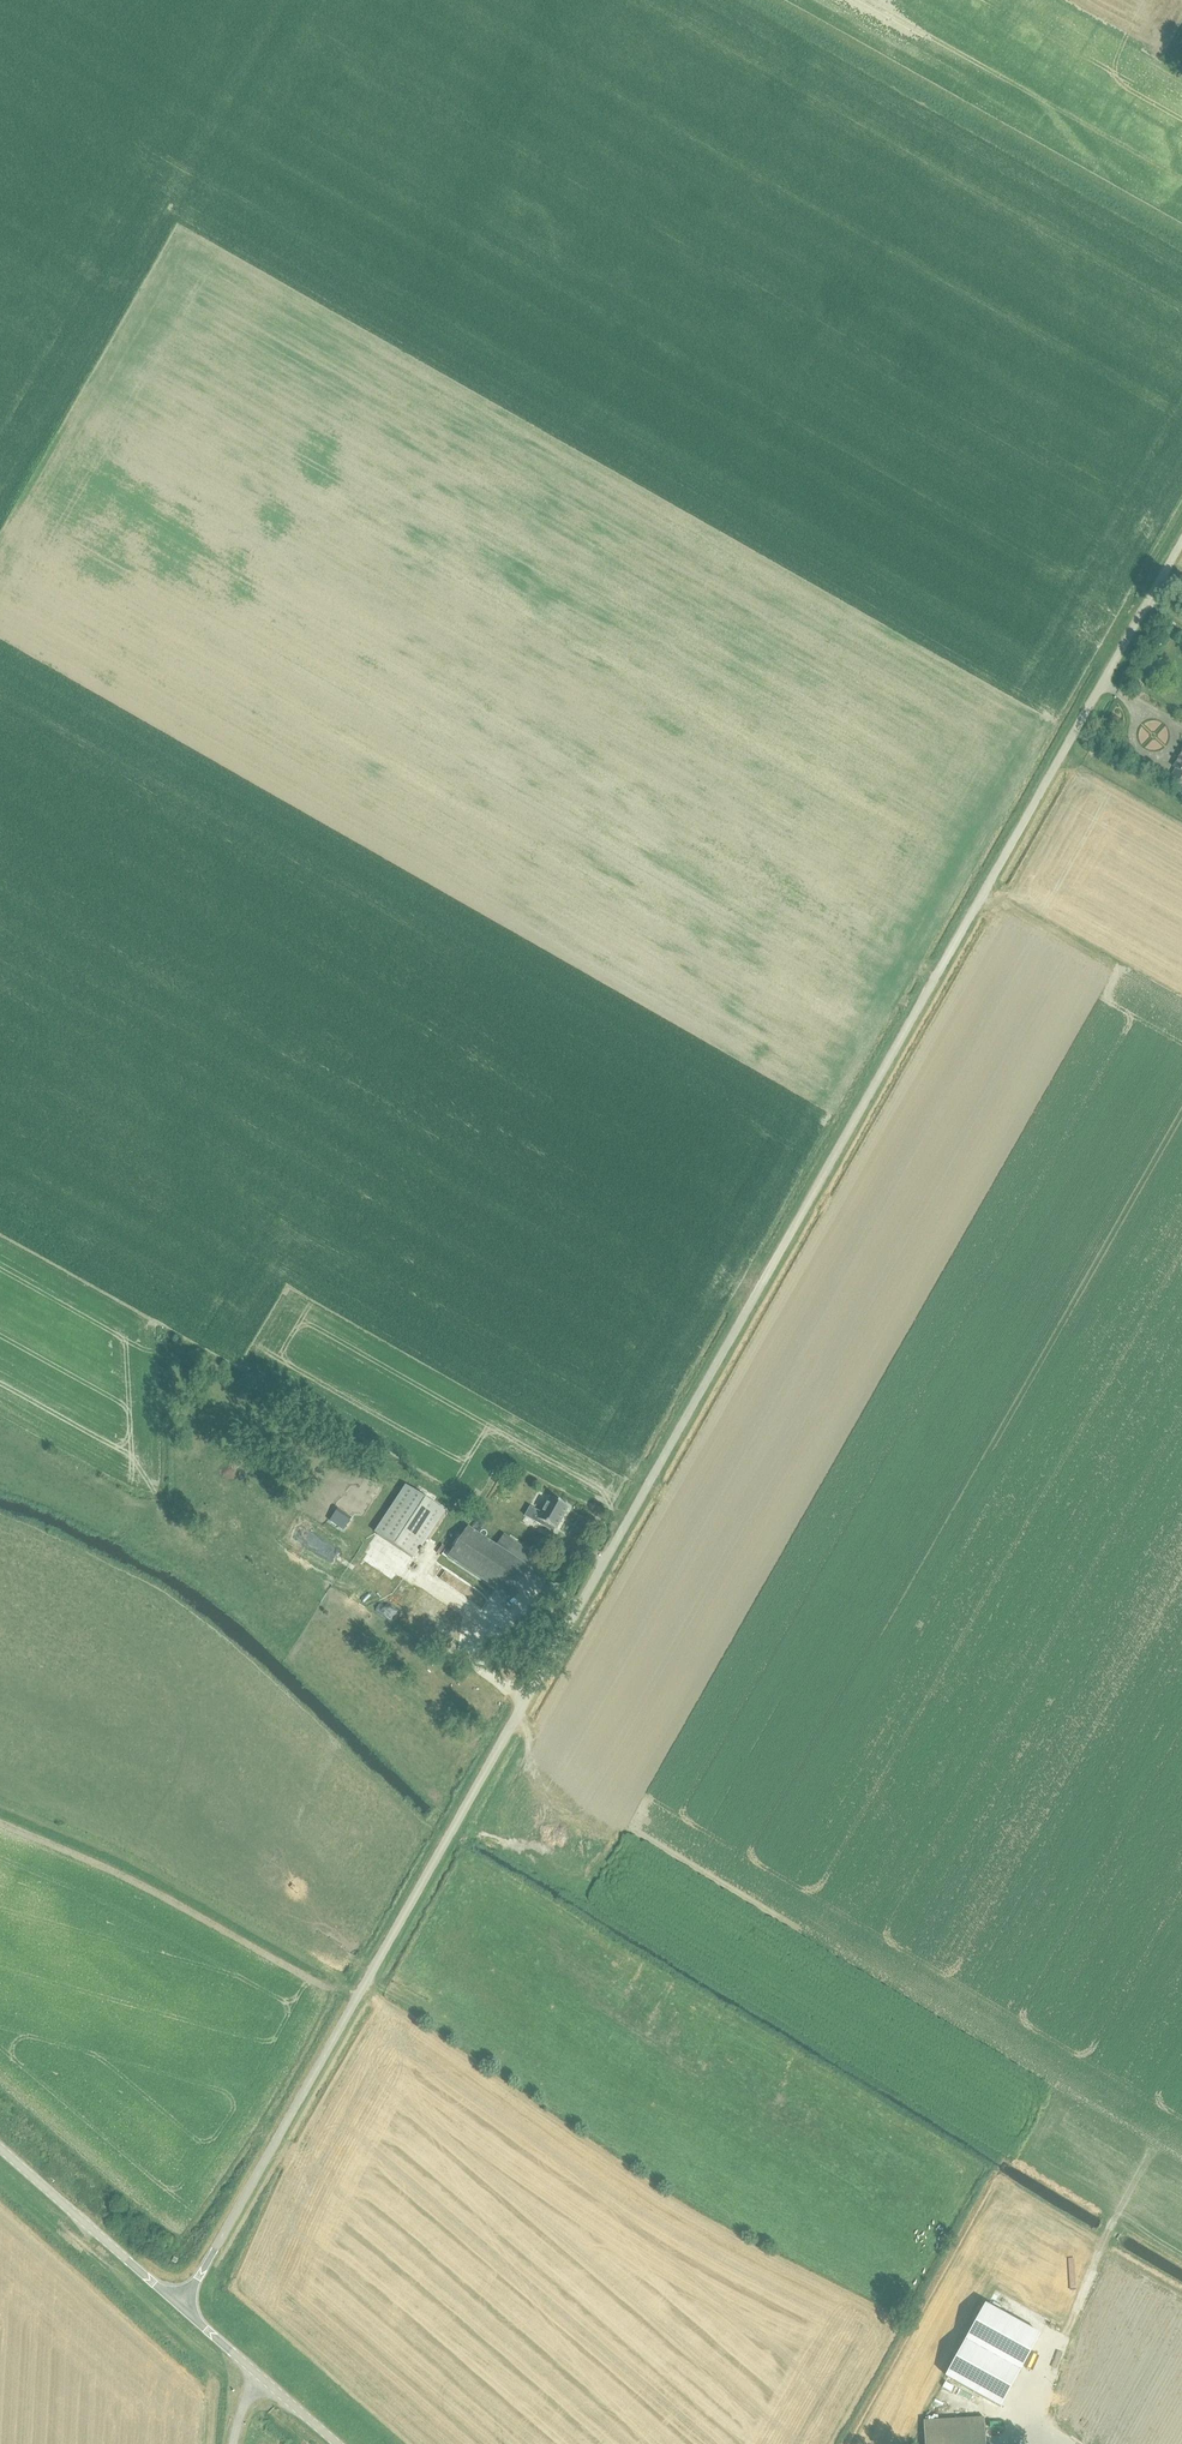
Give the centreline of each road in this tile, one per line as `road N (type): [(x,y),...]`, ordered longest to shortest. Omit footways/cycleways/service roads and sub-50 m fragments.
road 1 (unclassified): [(180,2305),(1181,546)]
road 2 (tertiary): [(180,2305),(0,2149)]
road 3 (tertiary): [(337,2443),(180,2305)]

